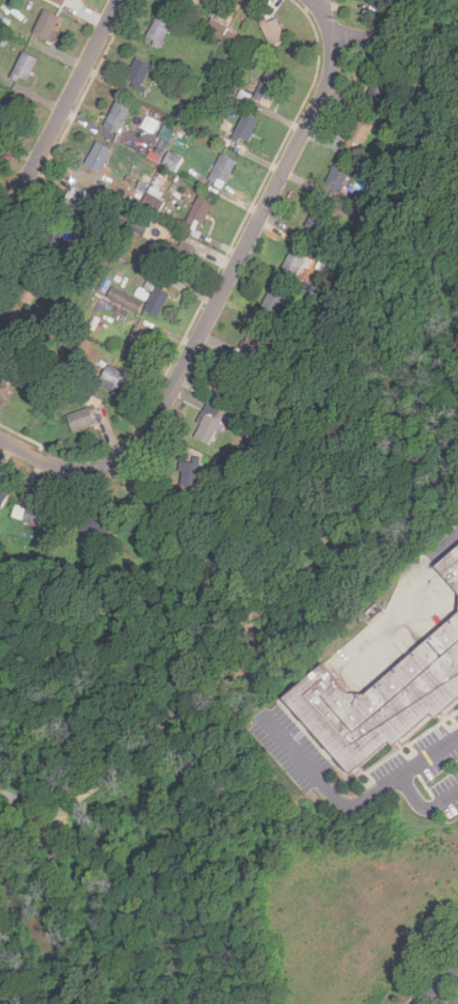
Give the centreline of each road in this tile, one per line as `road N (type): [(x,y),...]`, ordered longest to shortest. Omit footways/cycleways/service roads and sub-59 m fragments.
road 1 (residential): [(0,438),(49,464),(87,471),(121,462),(147,438),(331,76),(332,39),(315,0)]
road 2 (residential): [(120,0),(0,232)]

